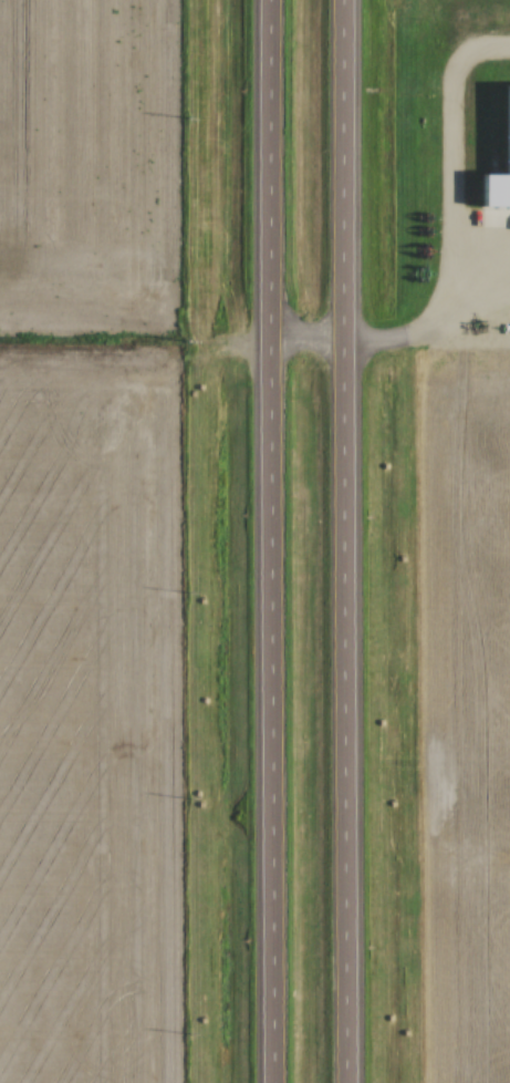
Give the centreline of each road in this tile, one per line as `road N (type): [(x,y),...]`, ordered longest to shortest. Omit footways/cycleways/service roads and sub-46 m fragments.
road 1 (trunk): [(344,1082),(343,0)]
road 2 (trunk): [(267,0),(267,1082)]

